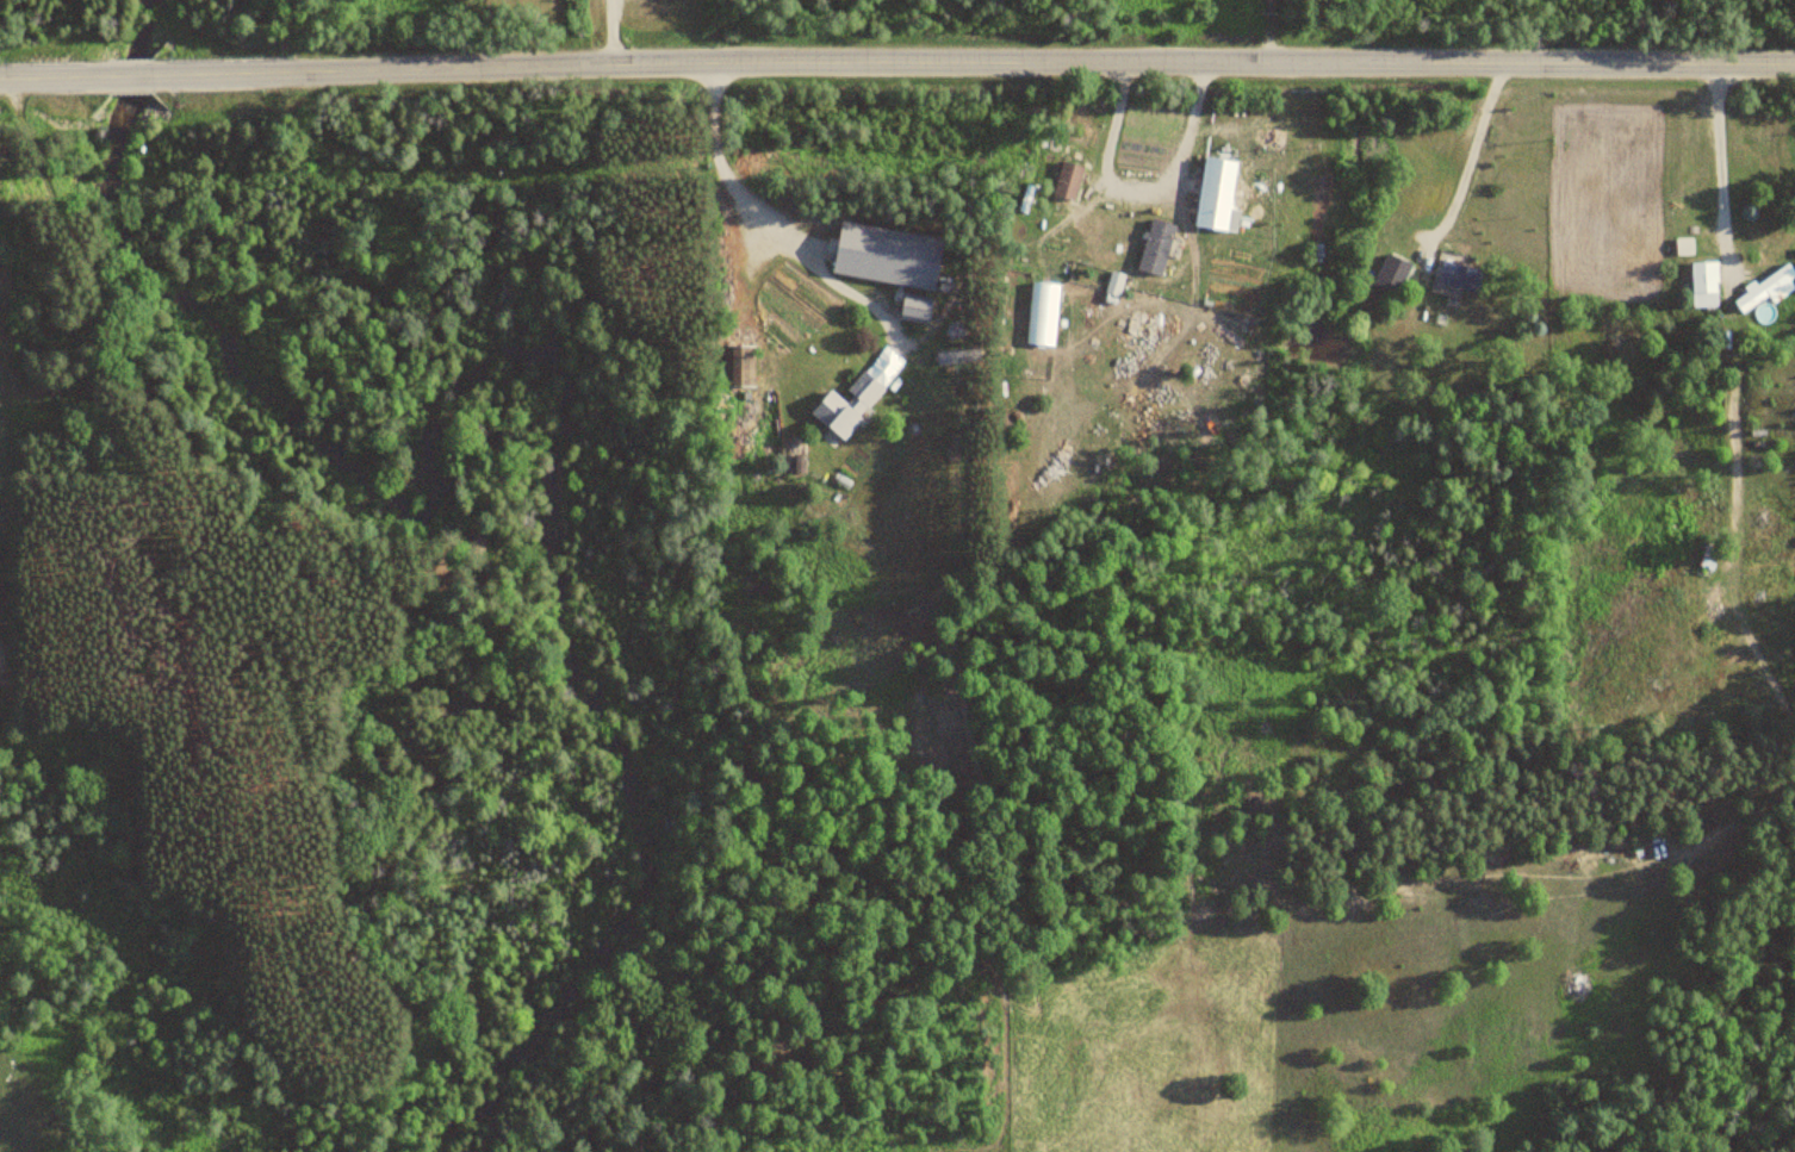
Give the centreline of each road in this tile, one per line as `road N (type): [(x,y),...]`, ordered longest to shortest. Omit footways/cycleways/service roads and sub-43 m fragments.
road 1 (tertiary): [(155,77),(719,60),(1794,64)]

